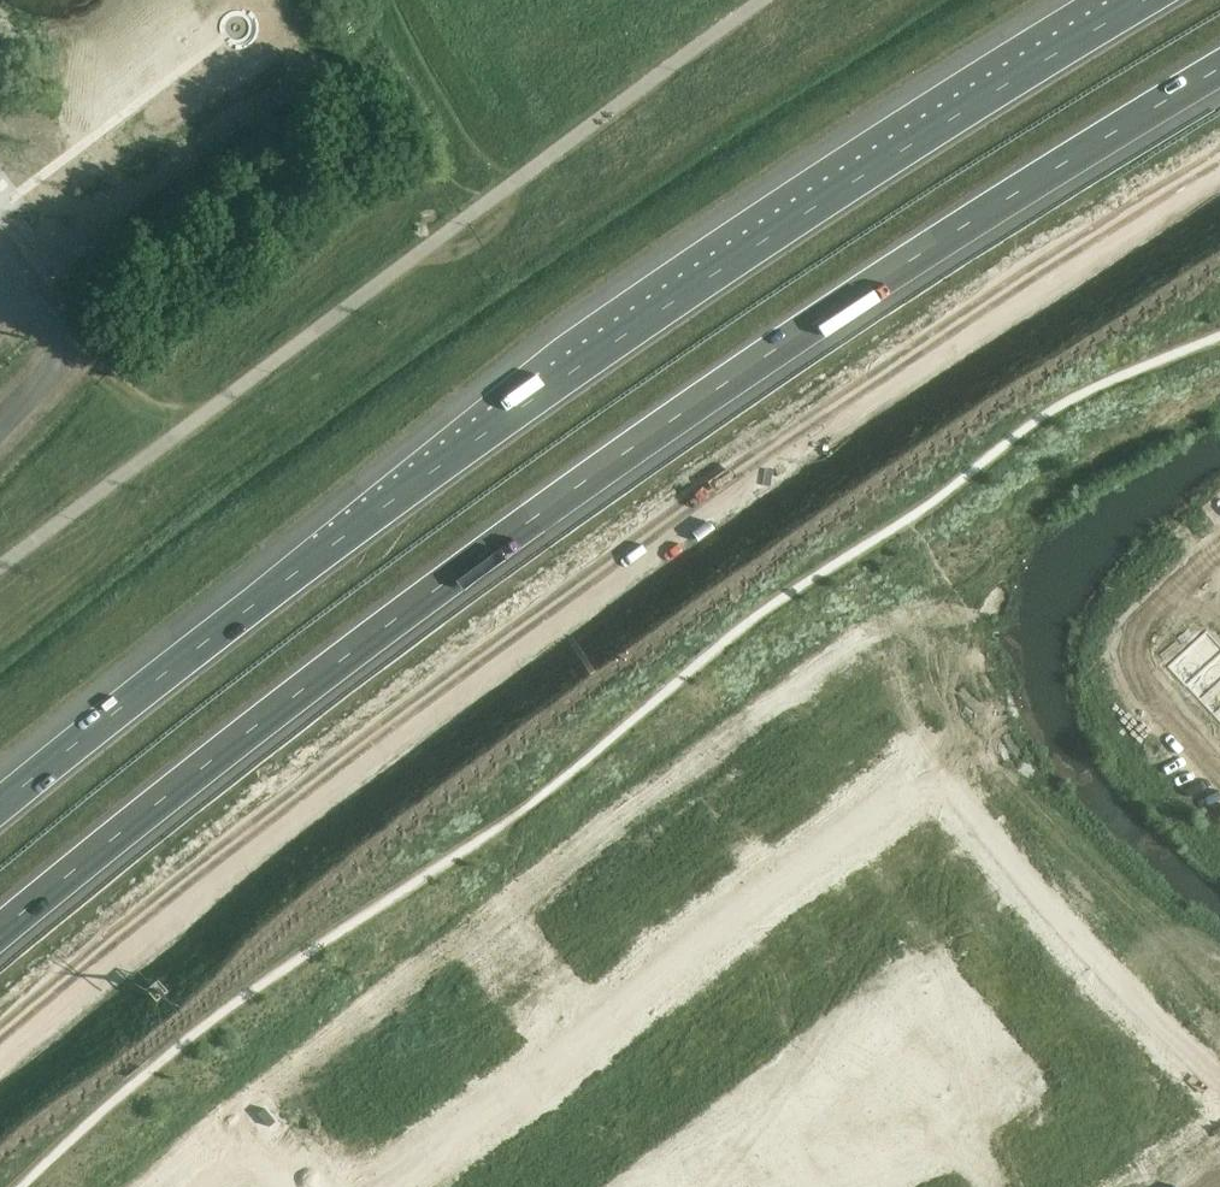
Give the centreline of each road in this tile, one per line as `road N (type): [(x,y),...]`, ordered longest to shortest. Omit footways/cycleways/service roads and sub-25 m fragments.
road 1 (motorway): [(0,940),(469,571),(783,351),(1219,74)]
road 2 (motorway): [(1146,0),(758,244),(573,371),(425,477),(0,811)]
road 3 (residential): [(686,957),(403,1186)]
road 4 (residential): [(1219,557),(1148,631),(1140,668),(1148,705),(1219,776)]
road 5 (residential): [(1068,923),(1219,1084)]

